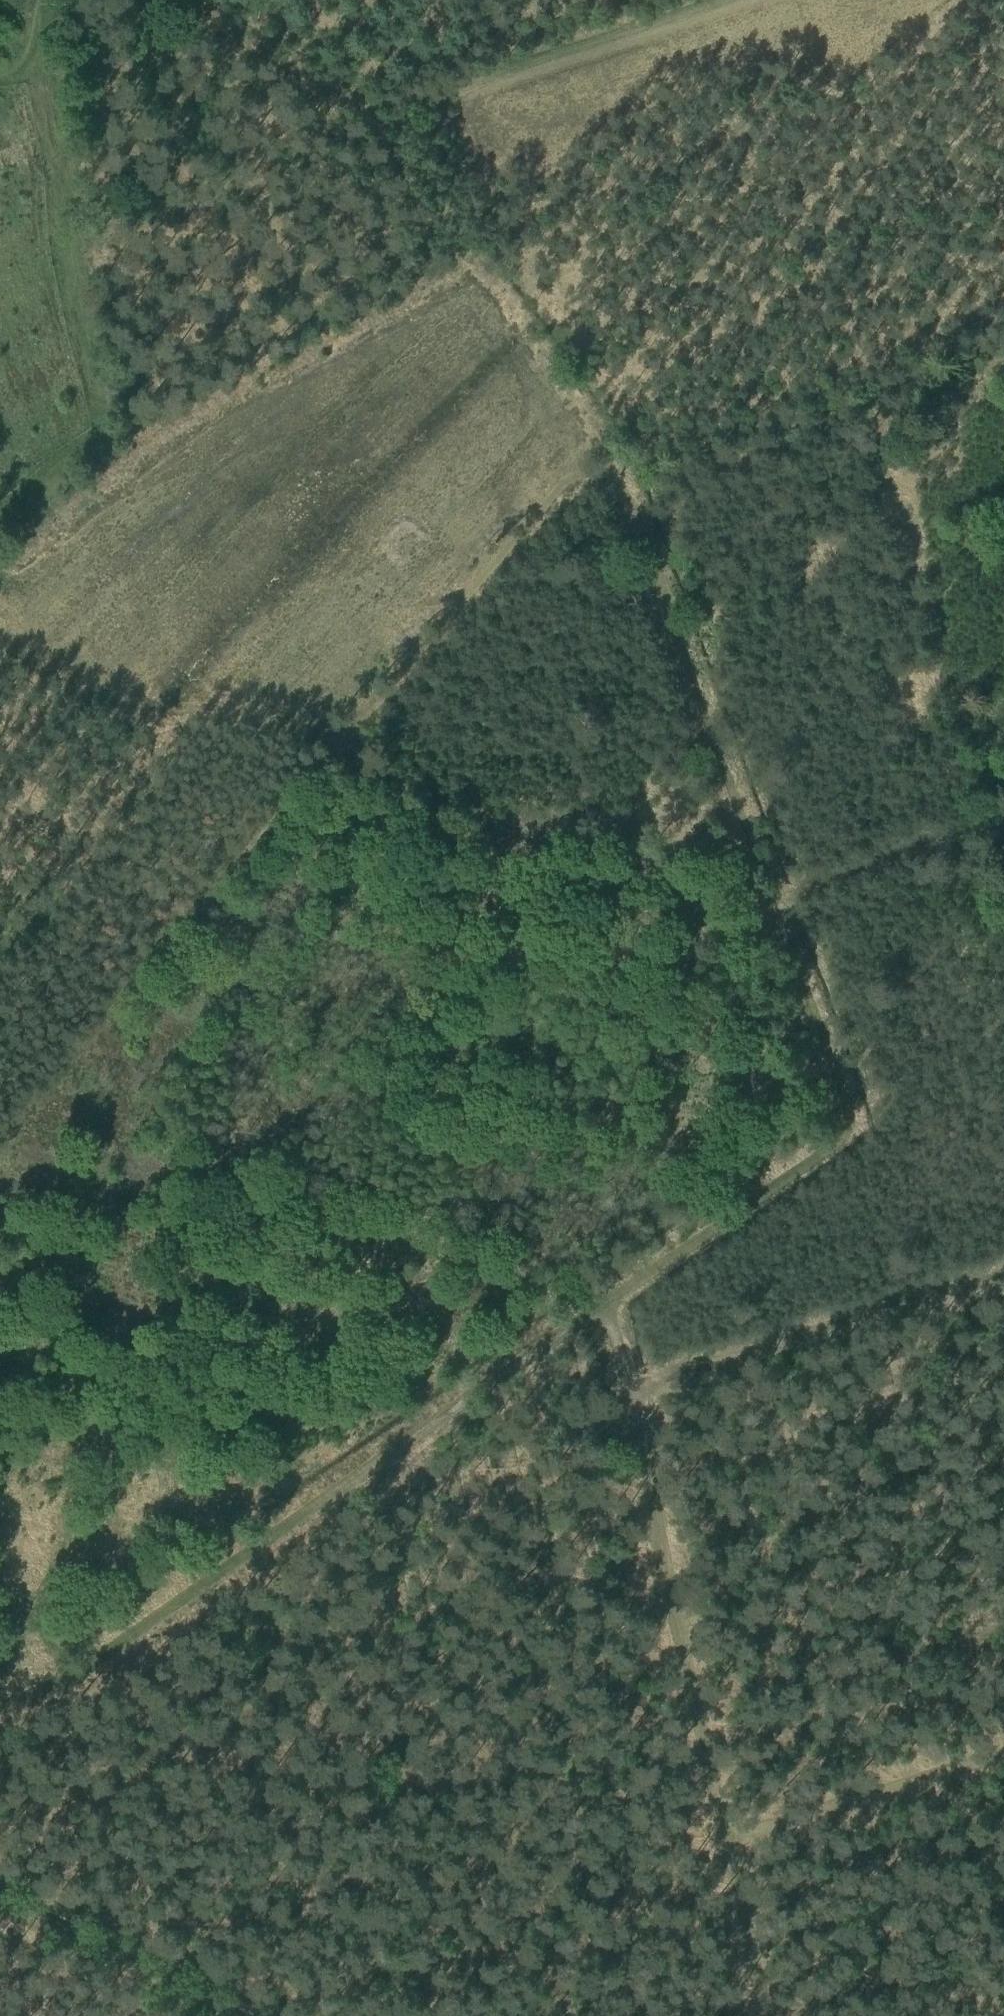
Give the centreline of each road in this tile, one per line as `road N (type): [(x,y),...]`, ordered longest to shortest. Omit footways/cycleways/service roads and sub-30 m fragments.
road 1 (track): [(464,86),(738,0)]

